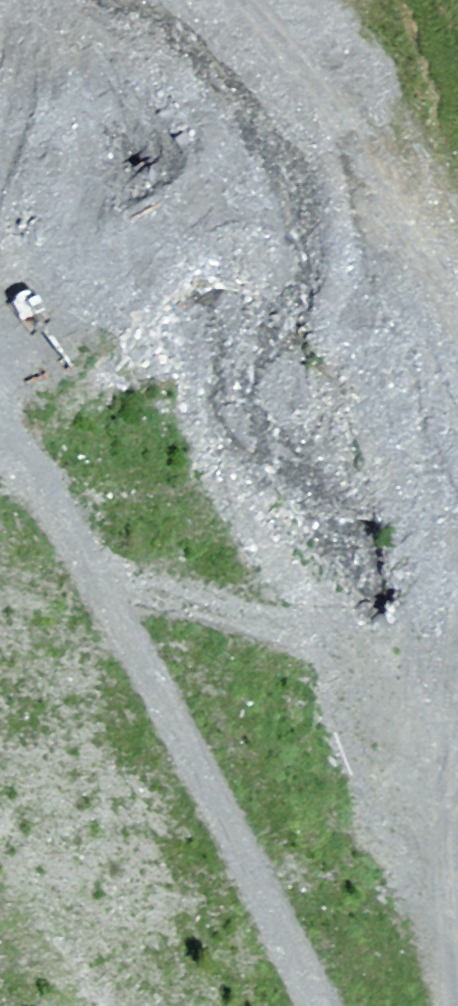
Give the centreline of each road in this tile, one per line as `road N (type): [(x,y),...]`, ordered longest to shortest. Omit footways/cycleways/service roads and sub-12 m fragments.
road 1 (track): [(0,442),(309,1005)]
road 2 (track): [(0,379),(61,286),(196,204),(278,173)]
road 3 (track): [(278,173),(327,199),(457,333)]
road 4 (track): [(204,0),(278,173)]

